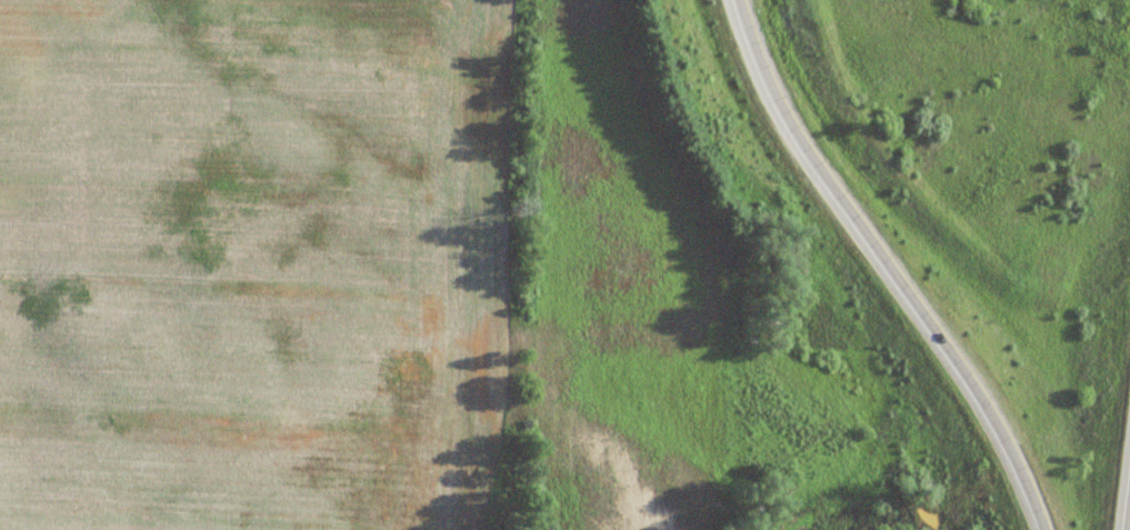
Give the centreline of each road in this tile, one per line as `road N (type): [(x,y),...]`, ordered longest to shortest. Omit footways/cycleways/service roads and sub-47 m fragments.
road 1 (motorway): [(736,0),(788,122),(983,403),(1043,529)]

